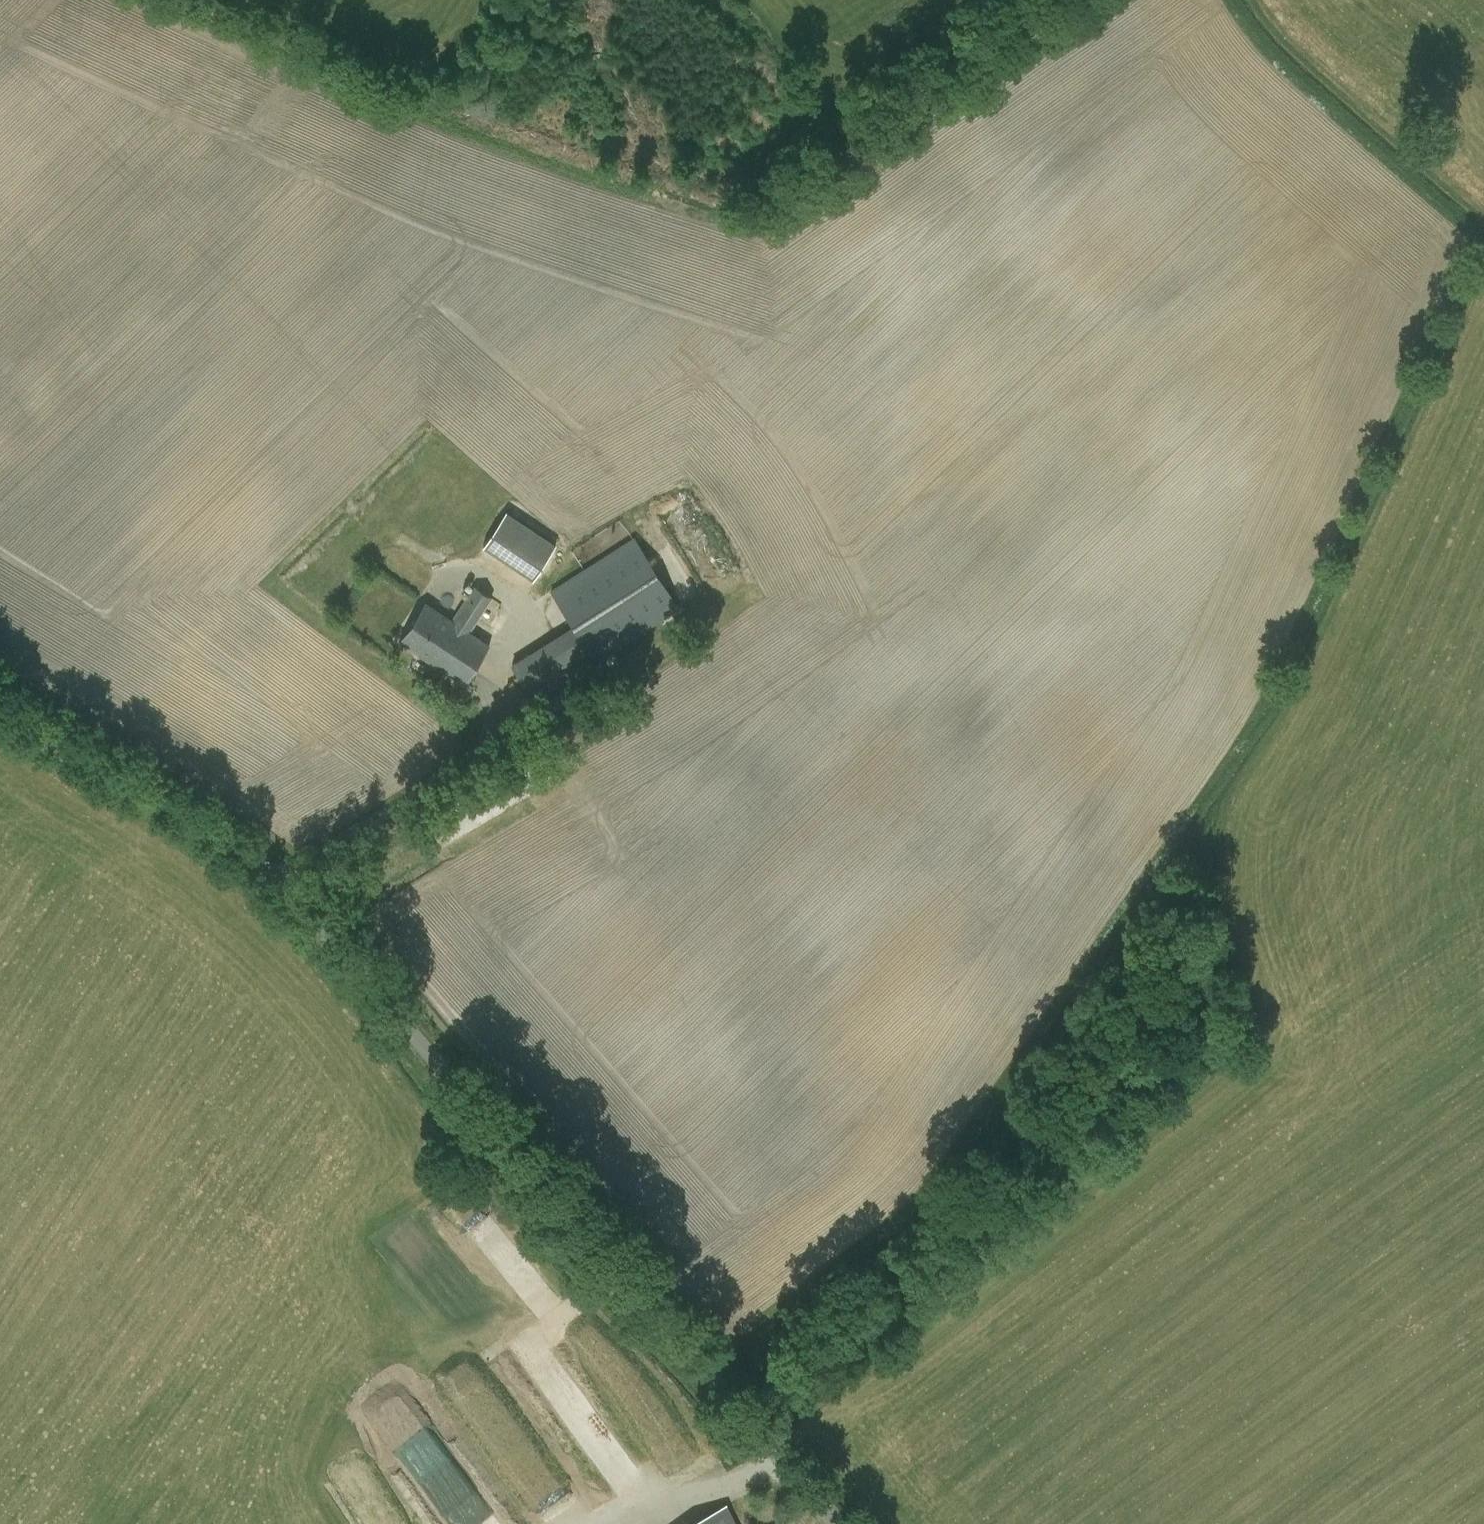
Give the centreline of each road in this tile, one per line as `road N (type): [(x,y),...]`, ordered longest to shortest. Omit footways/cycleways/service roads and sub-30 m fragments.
road 1 (unclassified): [(857,1523),(241,833),(0,690)]

